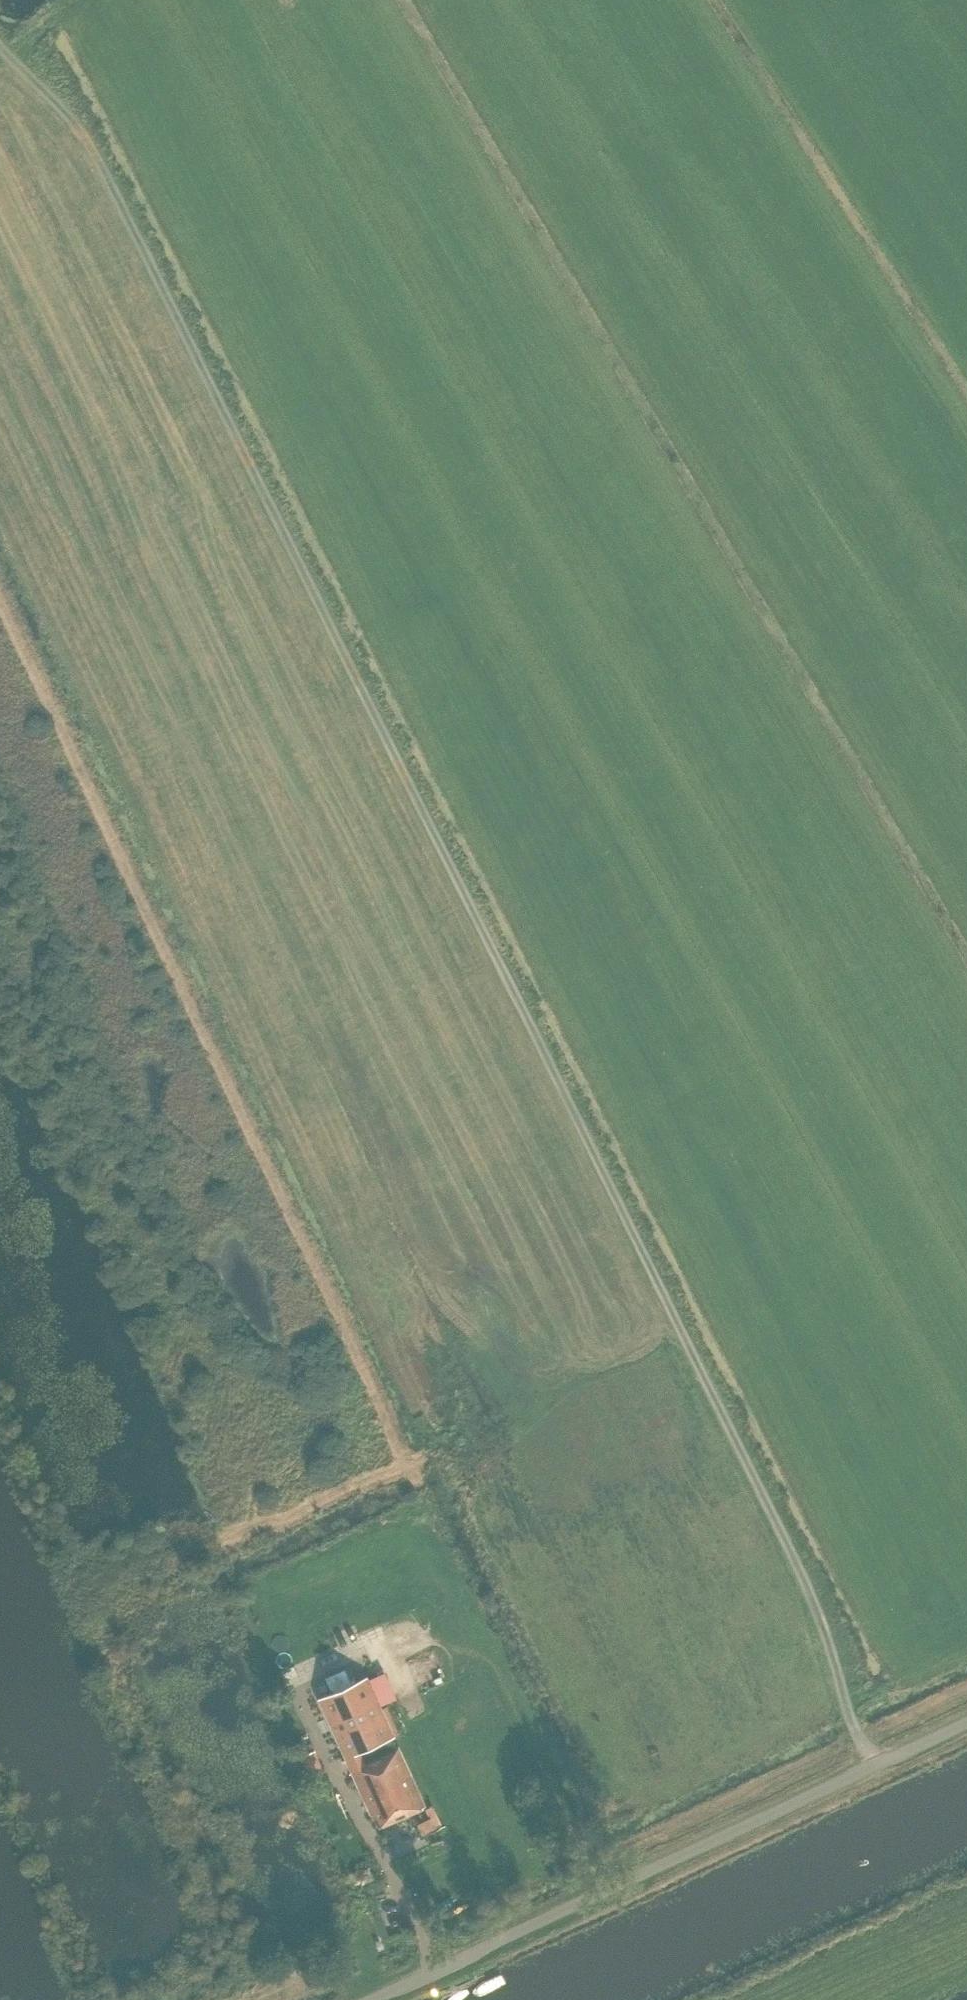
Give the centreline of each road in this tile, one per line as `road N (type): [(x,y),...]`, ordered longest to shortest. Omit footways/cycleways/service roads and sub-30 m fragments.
road 1 (unclassified): [(392,1999),(966,1734)]

